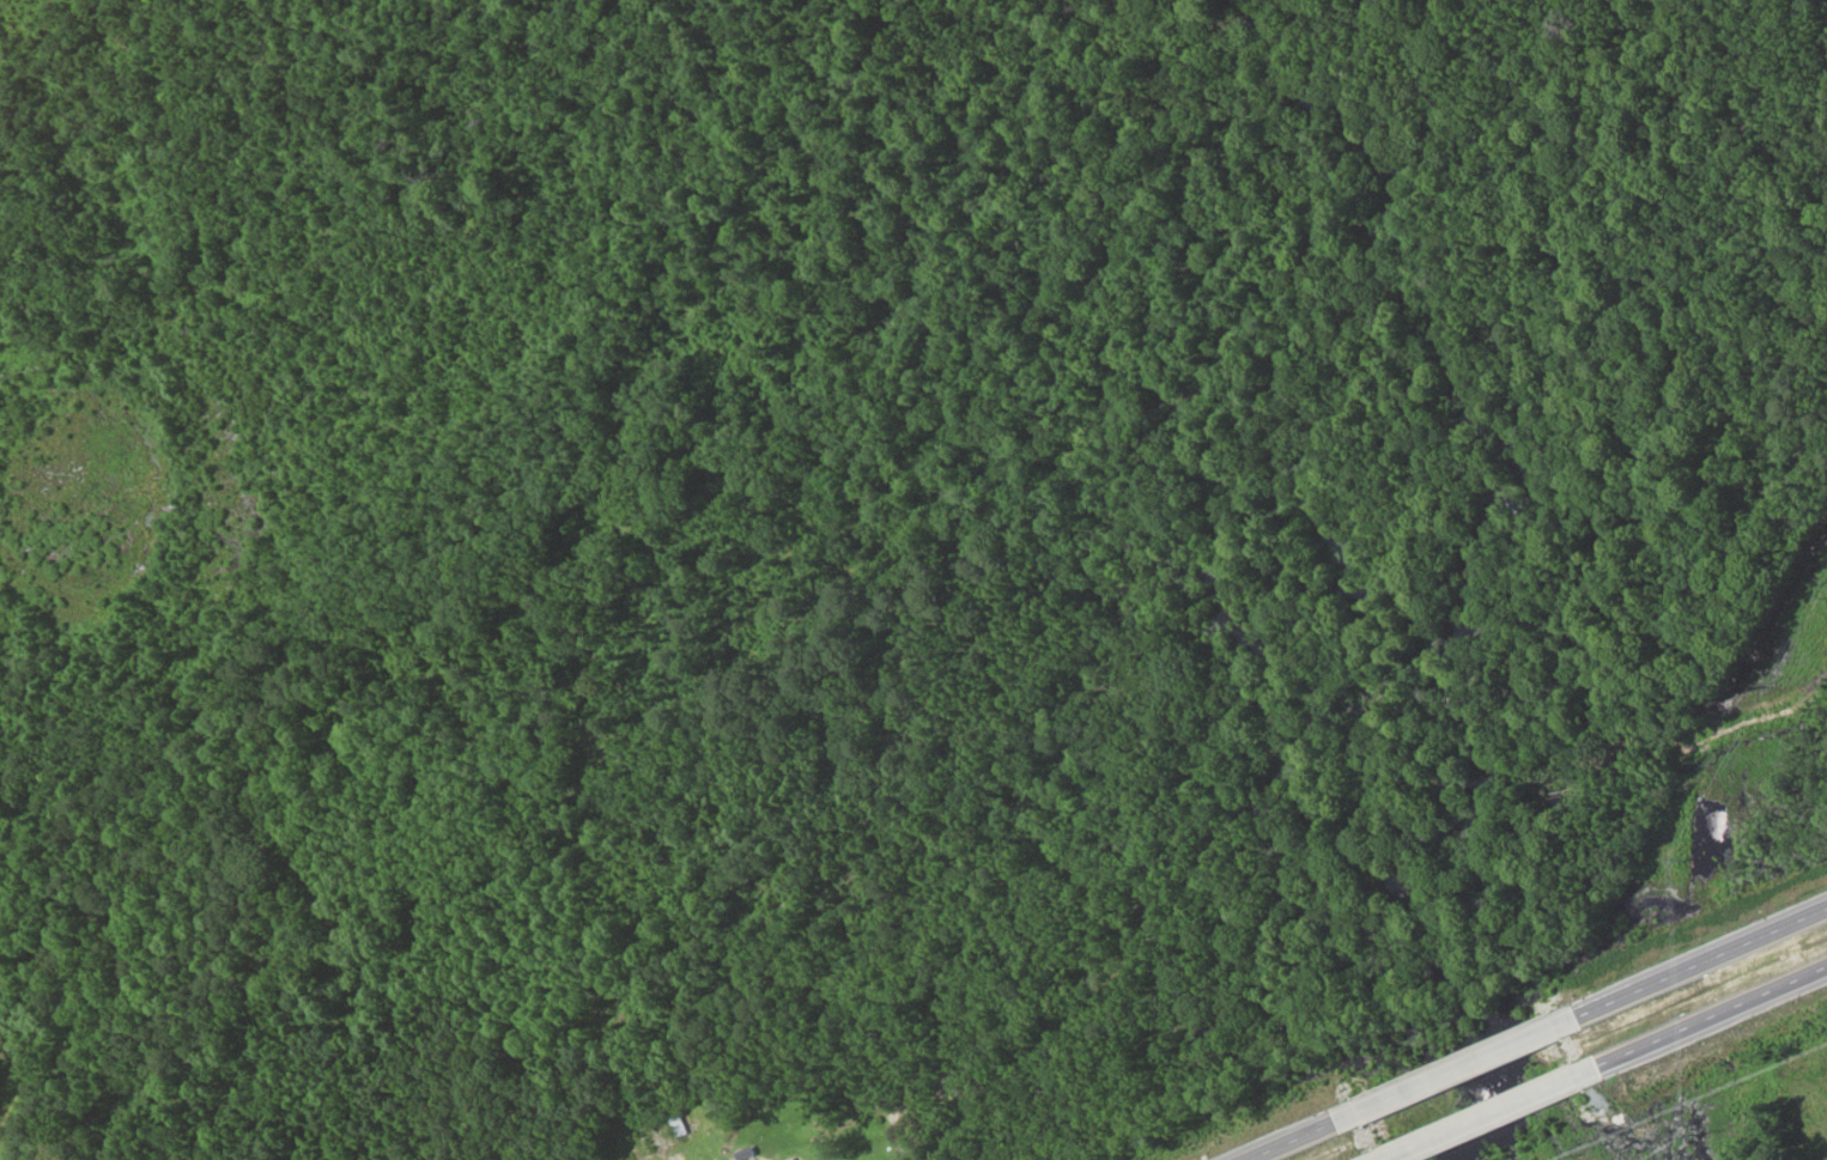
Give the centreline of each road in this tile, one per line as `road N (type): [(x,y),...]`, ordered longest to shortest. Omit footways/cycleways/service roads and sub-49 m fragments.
road 1 (trunk): [(1826,909),(1578,1018)]
road 2 (trunk): [(1578,1018),(1337,1123)]
road 3 (trunk): [(1601,1064),(1826,966)]
road 4 (trunk): [(1384,1159),(1601,1064)]

